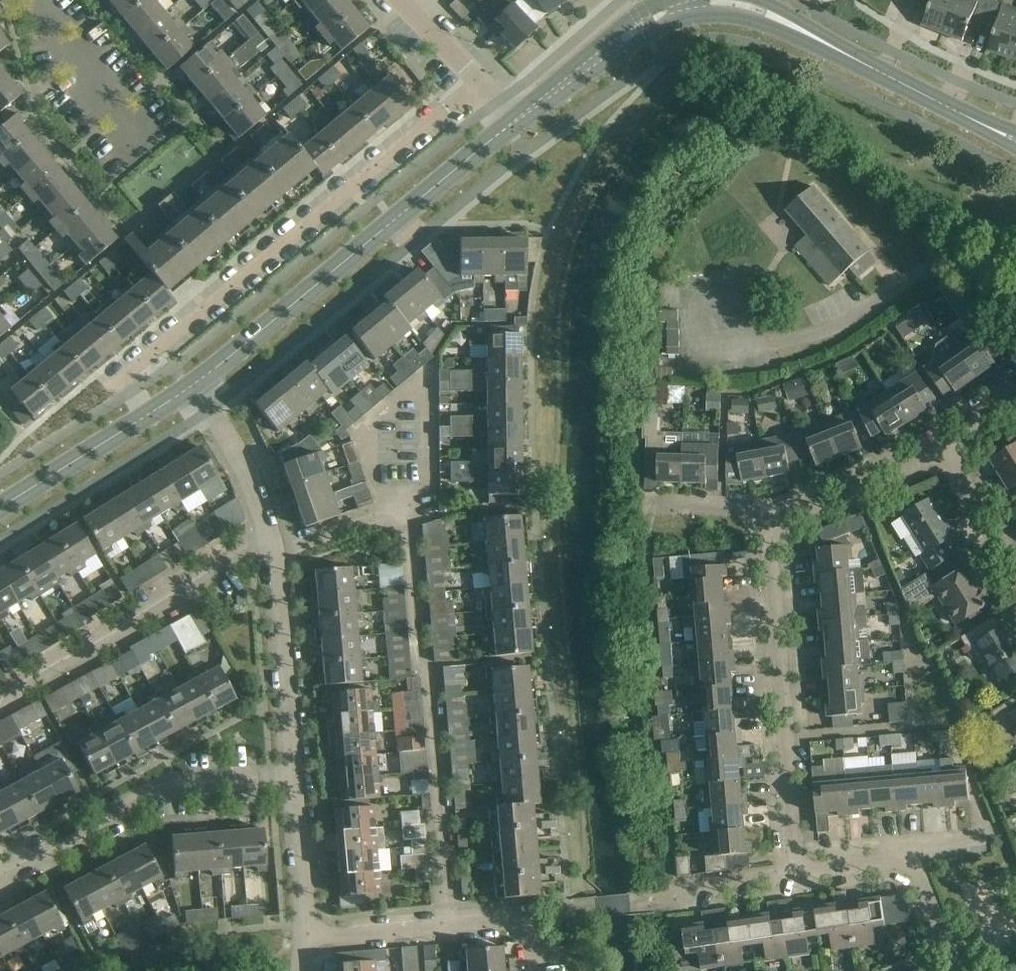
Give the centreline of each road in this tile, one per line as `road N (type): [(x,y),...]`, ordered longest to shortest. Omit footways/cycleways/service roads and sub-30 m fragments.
road 1 (residential): [(148,414),(122,378),(478,83)]
road 2 (tertiary): [(191,386),(511,124)]
road 3 (residential): [(797,877),(772,589),(754,510)]
road 4 (tertiary): [(685,5),(716,2),(769,13),(1015,139)]
road 5 (residential): [(0,710),(271,537)]
road 6 (residential): [(0,885),(161,793),(290,782)]
road 7 (residential): [(527,919),(797,877)]
road 8 (residential): [(797,877),(919,868),(959,970)]
road 9 (residential): [(290,782),(275,559)]
road 10 (residential): [(304,934),(527,919)]
road 11 (tertiary): [(511,124),(648,20),(685,5)]
road 12 (residential): [(754,510),(883,481),(942,451)]
road 13 (residential): [(160,144),(35,0)]
road 14 (tertiary): [(0,507),(148,414)]
road 15 (residential): [(271,537),(244,466),(191,386)]
road 16 (residential): [(304,934),(290,782)]
road 17 (residential): [(275,559),(406,516)]
road 18 (residential): [(1015,567),(942,451)]

